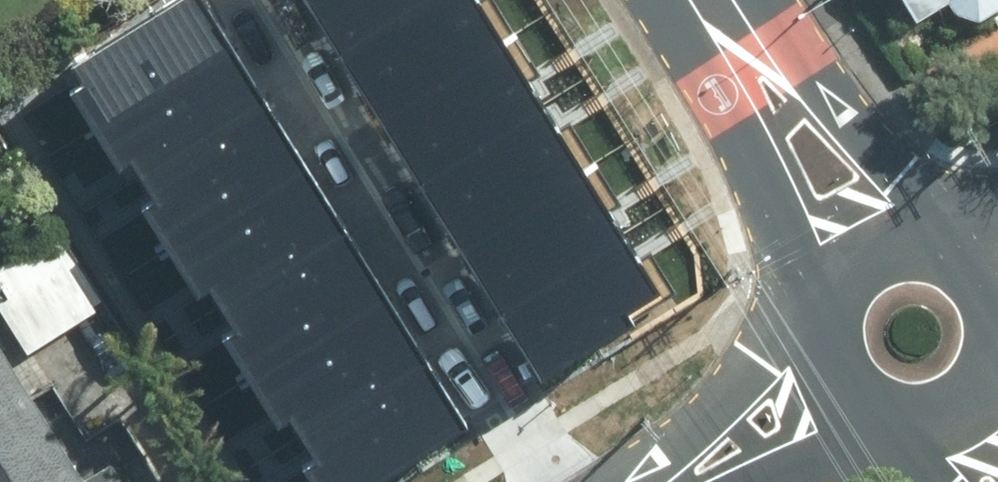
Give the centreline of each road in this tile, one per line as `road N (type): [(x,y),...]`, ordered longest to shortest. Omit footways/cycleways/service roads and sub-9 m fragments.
road 1 (secondary): [(708,0),(925,228)]
road 2 (secondary): [(833,282),(705,0)]
road 3 (residential): [(644,481),(824,312)]
road 4 (residential): [(897,417),(718,481)]
road 5 (secondary): [(897,417),(847,391),(826,347),(824,312)]

